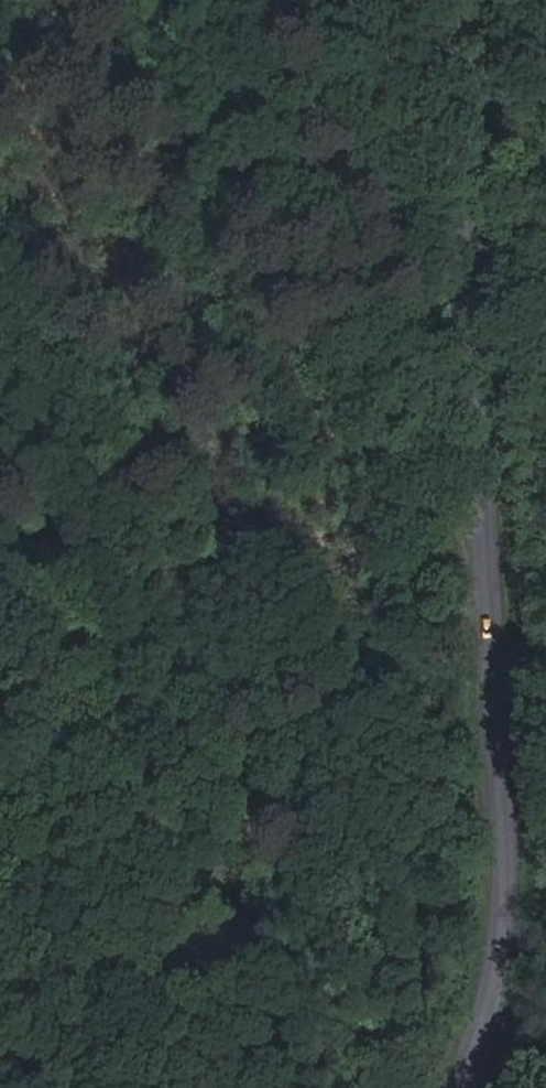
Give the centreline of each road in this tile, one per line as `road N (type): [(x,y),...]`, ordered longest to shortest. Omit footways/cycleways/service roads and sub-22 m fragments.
road 1 (tertiary): [(529,0),(510,35),(483,135),(479,256),(515,996),(464,1087)]
road 2 (track): [(0,184),(512,904)]

